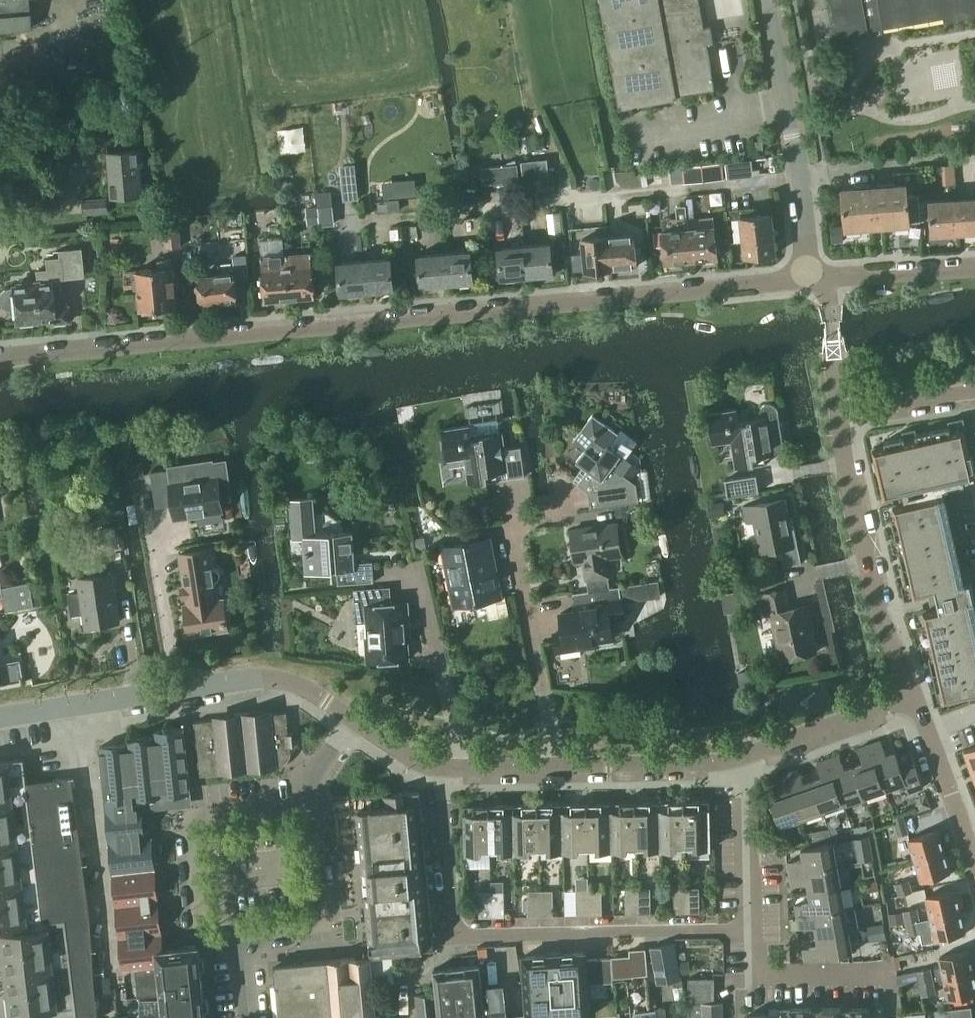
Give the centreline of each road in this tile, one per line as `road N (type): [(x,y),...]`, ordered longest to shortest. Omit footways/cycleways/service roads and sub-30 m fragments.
road 1 (residential): [(0,356),(809,279)]
road 2 (residential): [(756,928),(457,936),(438,767)]
road 3 (residential): [(838,409),(881,622),(915,696)]
road 4 (residential): [(557,766),(512,533),(523,521),(558,515)]
road 5 (unclassified): [(809,279),(800,177),(765,0)]
road 6 (residential): [(239,931),(203,935),(192,819),(309,807)]
road 7 (residential): [(894,1017),(887,973),(757,974),(756,928)]
road 8 (residential): [(177,690),(144,485)]
road 9 (residential): [(309,807),(322,923),(239,931)]
road 10 (residential): [(465,768),(421,573)]
road 11 (residential): [(557,766),(710,764),(752,753)]
road 12 (residential): [(915,696),(974,876)]
road 13 (residential): [(177,690),(282,680),(350,718)]
road 14 (residential): [(0,716),(177,690)]
road 15 (residential): [(756,928),(752,753)]
road 16 (residential): [(752,753),(915,696)]
road 17 (residential): [(827,280),(974,269)]
road 18 (residential): [(974,390),(838,409)]

